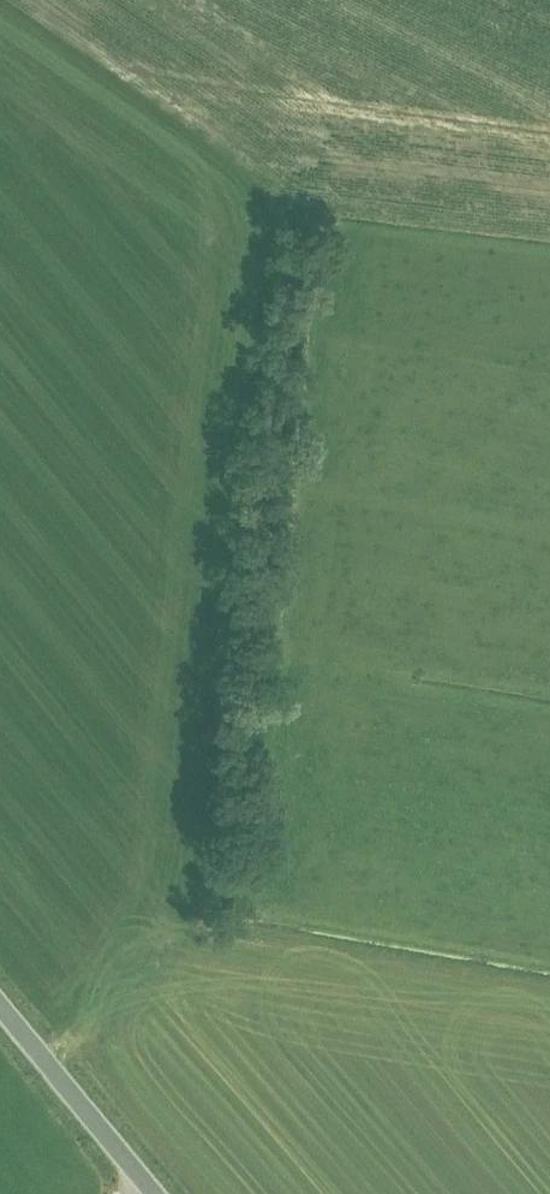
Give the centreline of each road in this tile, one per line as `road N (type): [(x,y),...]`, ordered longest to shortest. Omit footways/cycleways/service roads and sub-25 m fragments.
road 1 (unclassified): [(156,1193),(0,1006)]

